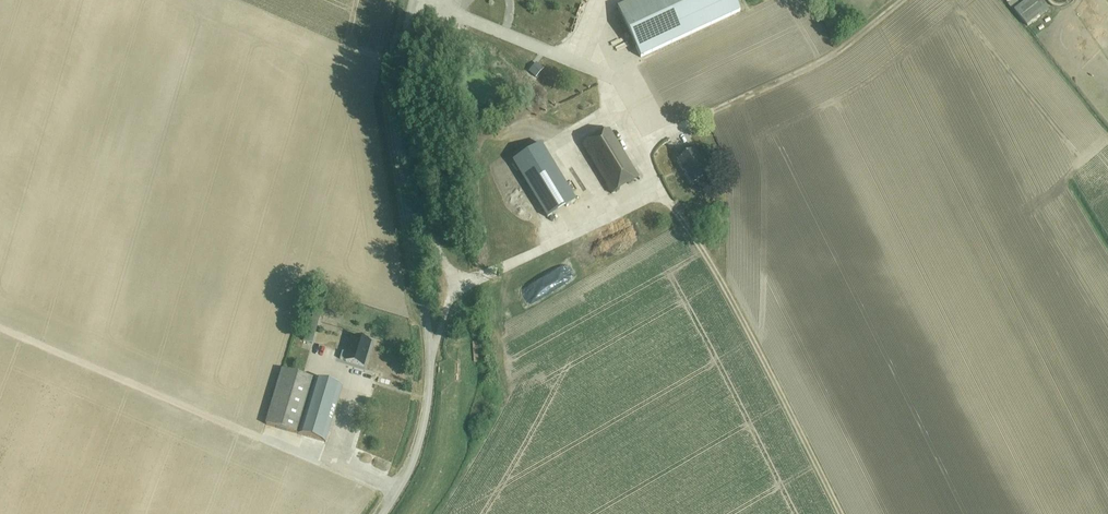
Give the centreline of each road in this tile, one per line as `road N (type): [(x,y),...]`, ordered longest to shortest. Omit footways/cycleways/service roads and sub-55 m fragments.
road 1 (track): [(640,148),(721,280),(841,513)]
road 2 (residential): [(902,0),(826,59),(640,148)]
road 3 (track): [(0,328),(259,438)]
road 4 (unclassified): [(410,211),(394,108),(413,0)]
road 5 (unclassified): [(383,513),(422,438),(432,356)]
road 6 (unclassified): [(432,356),(459,281),(410,211)]
road 7 (unclassified): [(432,356),(410,211)]

